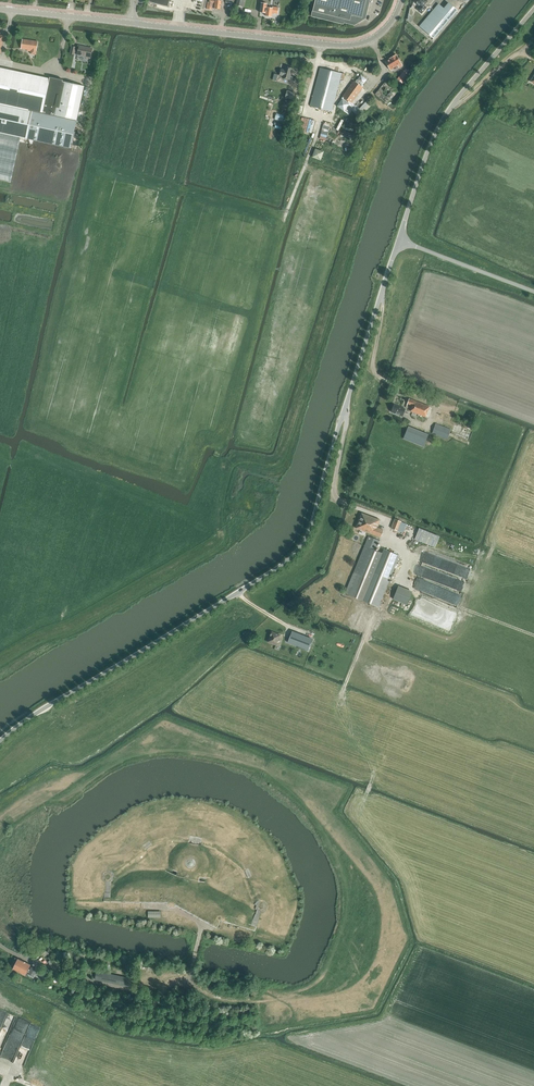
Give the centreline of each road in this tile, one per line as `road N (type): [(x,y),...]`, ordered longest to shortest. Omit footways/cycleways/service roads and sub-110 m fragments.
road 1 (unclassified): [(0,741),(301,546),(399,240)]
road 2 (tertiary): [(402,0),(375,37),(345,46),(0,9)]
road 3 (track): [(346,405),(334,493),(384,519),(405,558),(395,582),(533,635)]
road 4 (unclassified): [(399,240),(441,123),(533,10)]
road 5 (track): [(283,221),(319,131),(320,119),(307,106),(322,44)]
road 6 (track): [(173,506),(57,461),(0,458)]
road 7 (unclassified): [(533,292),(399,240)]
road 8 (track): [(365,800),(379,754),(343,699),(346,683)]

